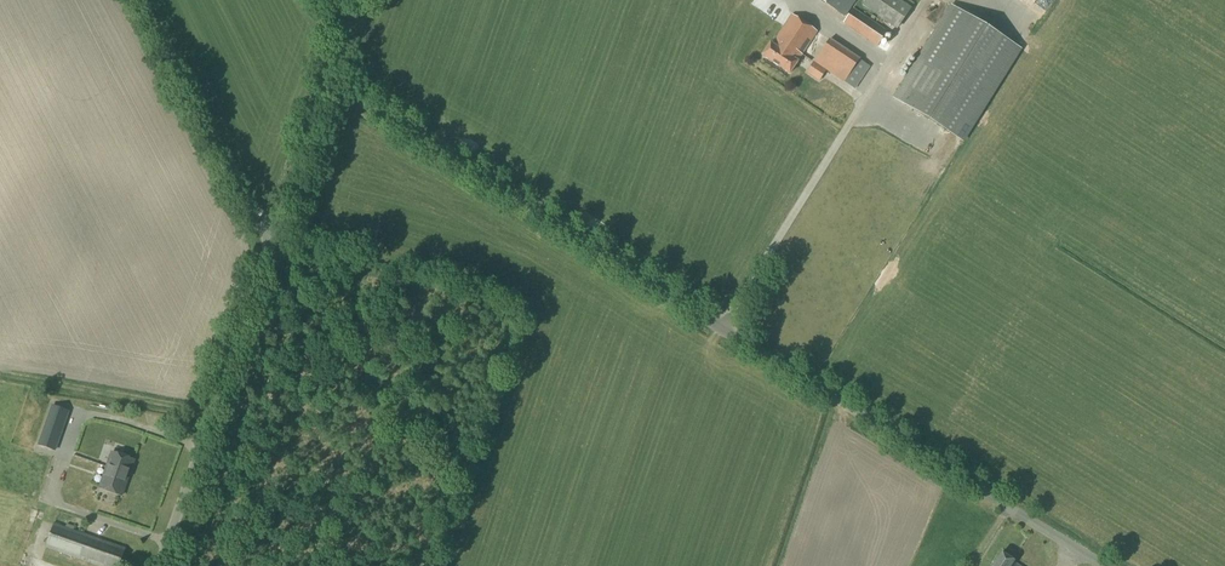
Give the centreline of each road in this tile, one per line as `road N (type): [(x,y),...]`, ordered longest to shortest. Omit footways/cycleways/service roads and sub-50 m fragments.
road 1 (unclassified): [(1103,565),(329,82)]
road 2 (unclassified): [(159,565),(278,229)]
road 3 (unclassified): [(278,229),(244,203),(142,0)]
road 4 (unclassified): [(278,229),(329,82)]

